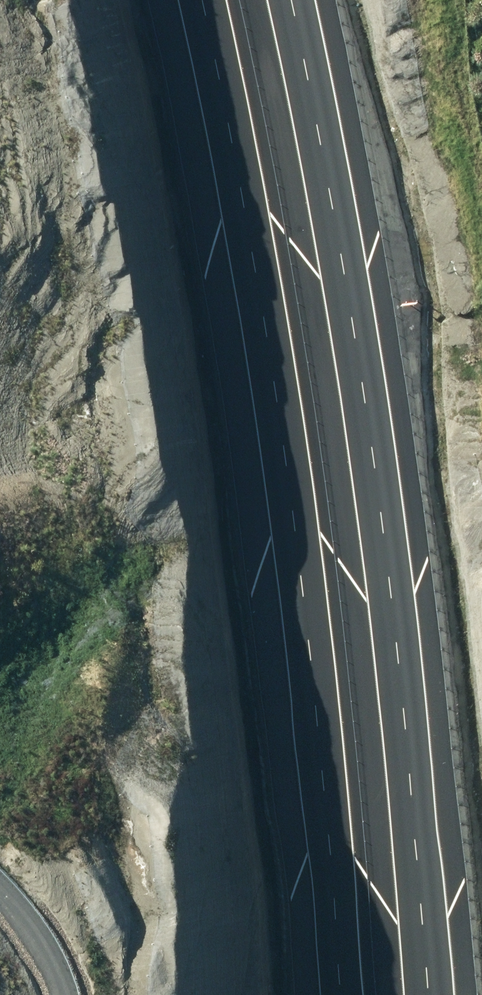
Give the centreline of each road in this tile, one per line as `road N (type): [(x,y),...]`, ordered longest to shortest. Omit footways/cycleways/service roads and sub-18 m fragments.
road 1 (motorway): [(346,994),(344,900),(278,322),(211,0)]
road 2 (motorway): [(299,0),(358,279),(433,994)]
road 3 (track): [(0,883),(29,910),(76,994)]

